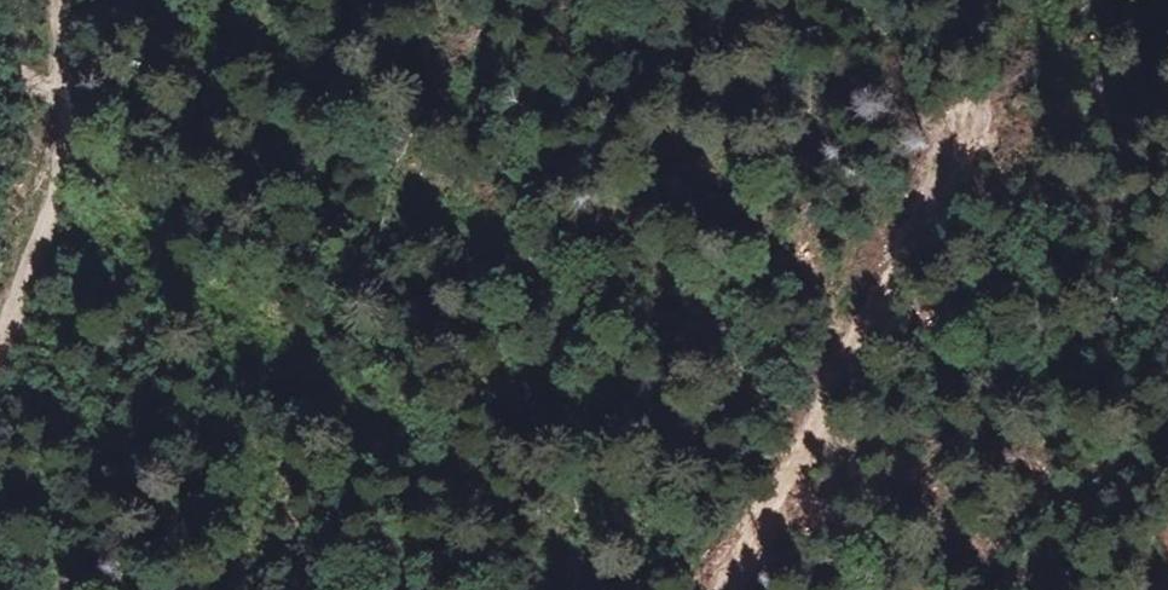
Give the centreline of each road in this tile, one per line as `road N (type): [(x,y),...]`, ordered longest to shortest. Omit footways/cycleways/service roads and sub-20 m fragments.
road 1 (track): [(729,589),(976,123)]
road 2 (track): [(59,0),(64,166),(53,213),(0,338)]

